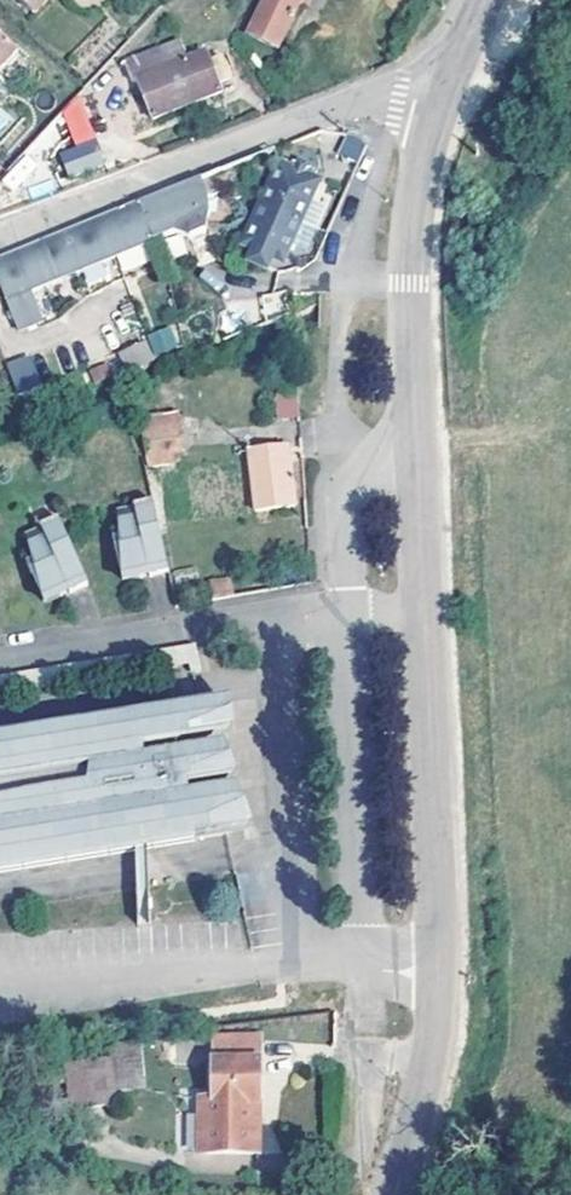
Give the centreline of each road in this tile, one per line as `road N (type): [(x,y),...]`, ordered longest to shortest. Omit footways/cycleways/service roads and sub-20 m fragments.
road 1 (tertiary): [(401,1194),(431,1084),(437,1021),(410,275),(421,171),(441,100)]
road 2 (residential): [(441,100),(399,93),(356,100),(0,238)]

